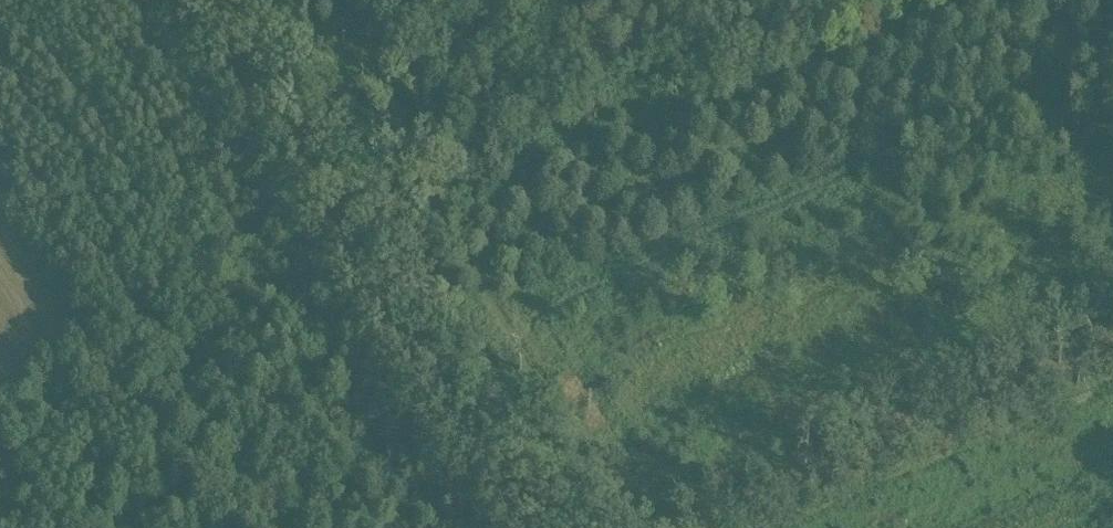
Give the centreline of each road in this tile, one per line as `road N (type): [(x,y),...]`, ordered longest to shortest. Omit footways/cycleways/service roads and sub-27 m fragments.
road 1 (track): [(1105,0),(454,275)]

